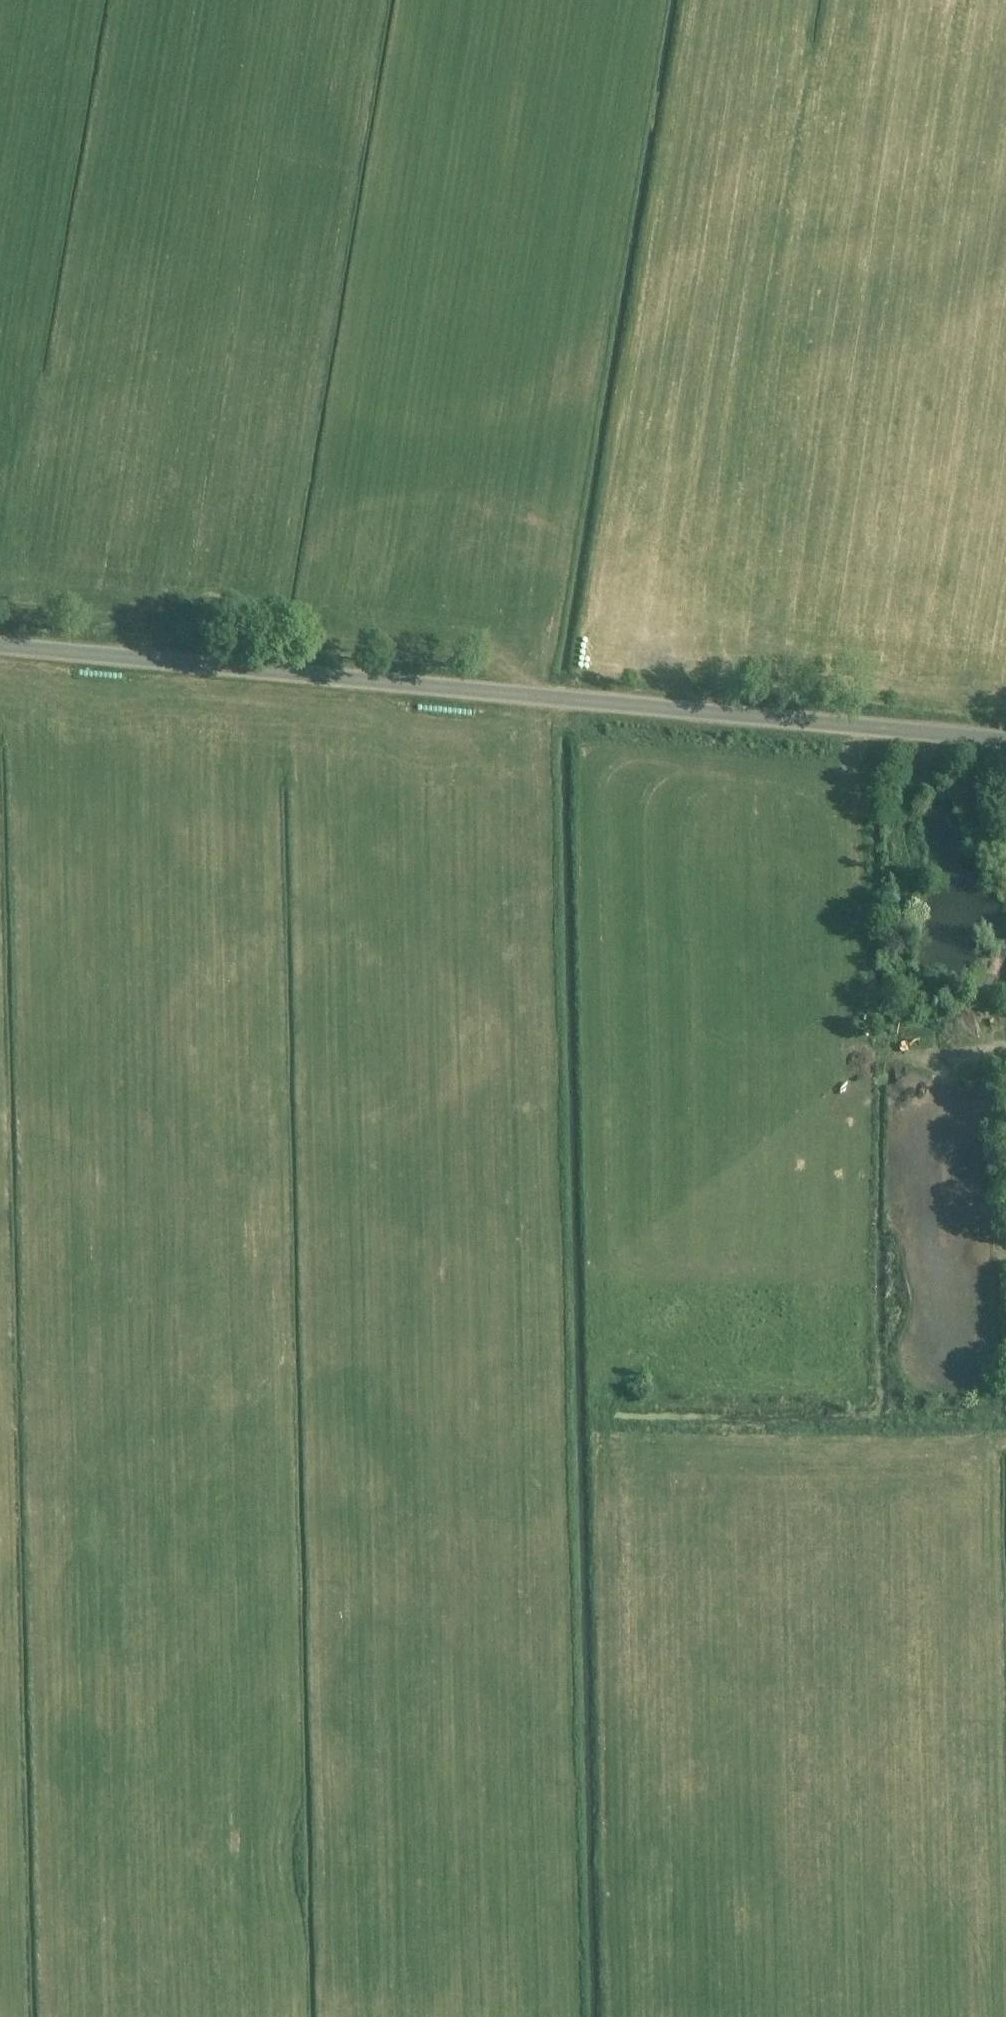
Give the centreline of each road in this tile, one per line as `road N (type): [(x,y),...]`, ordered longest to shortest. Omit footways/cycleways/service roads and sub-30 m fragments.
road 1 (unclassified): [(1005,741),(0,647)]

